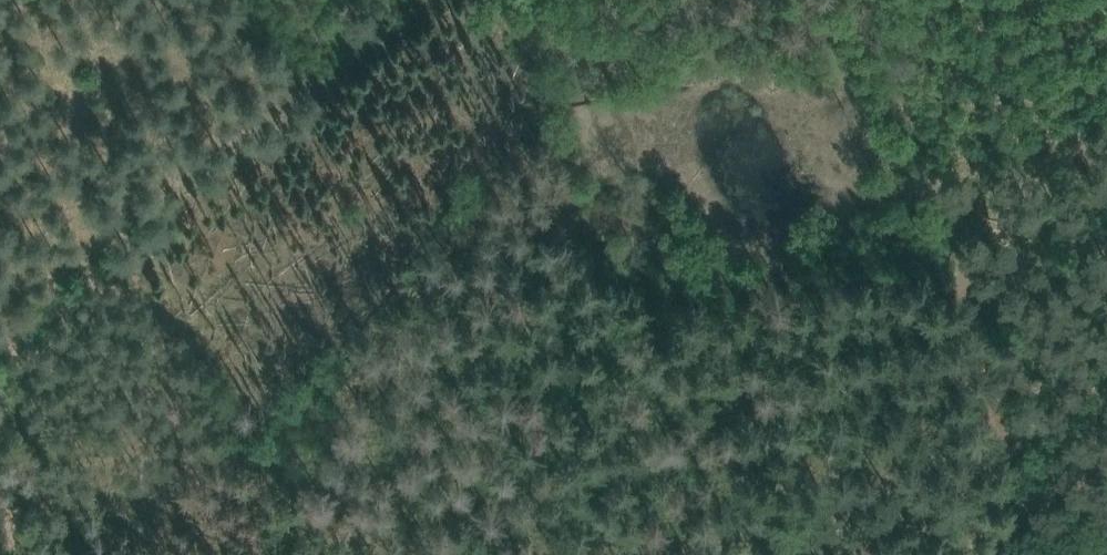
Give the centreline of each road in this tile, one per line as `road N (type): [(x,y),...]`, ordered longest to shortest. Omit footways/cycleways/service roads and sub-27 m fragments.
road 1 (track): [(1032,554),(940,170),(861,0)]

